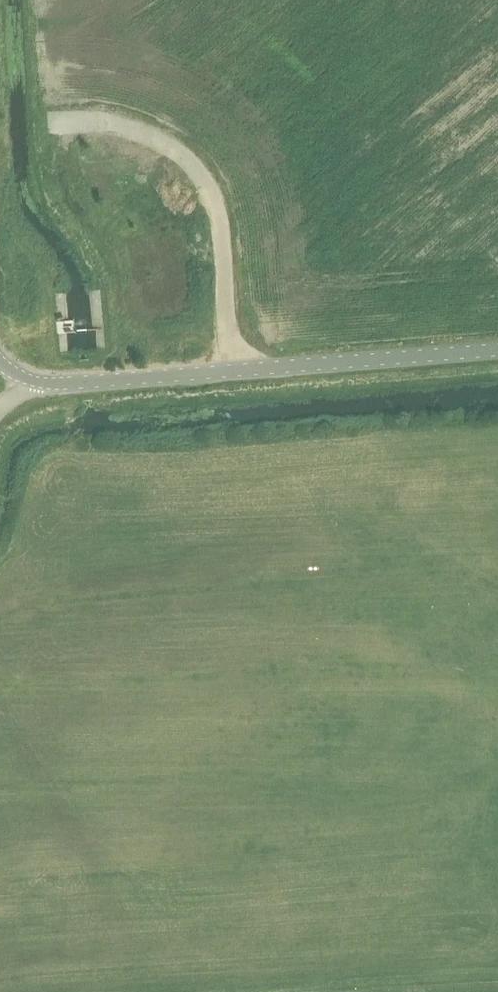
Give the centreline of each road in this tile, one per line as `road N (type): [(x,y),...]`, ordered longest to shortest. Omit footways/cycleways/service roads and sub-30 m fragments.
road 1 (tertiary): [(497,351),(60,388),(33,384),(0,365)]

